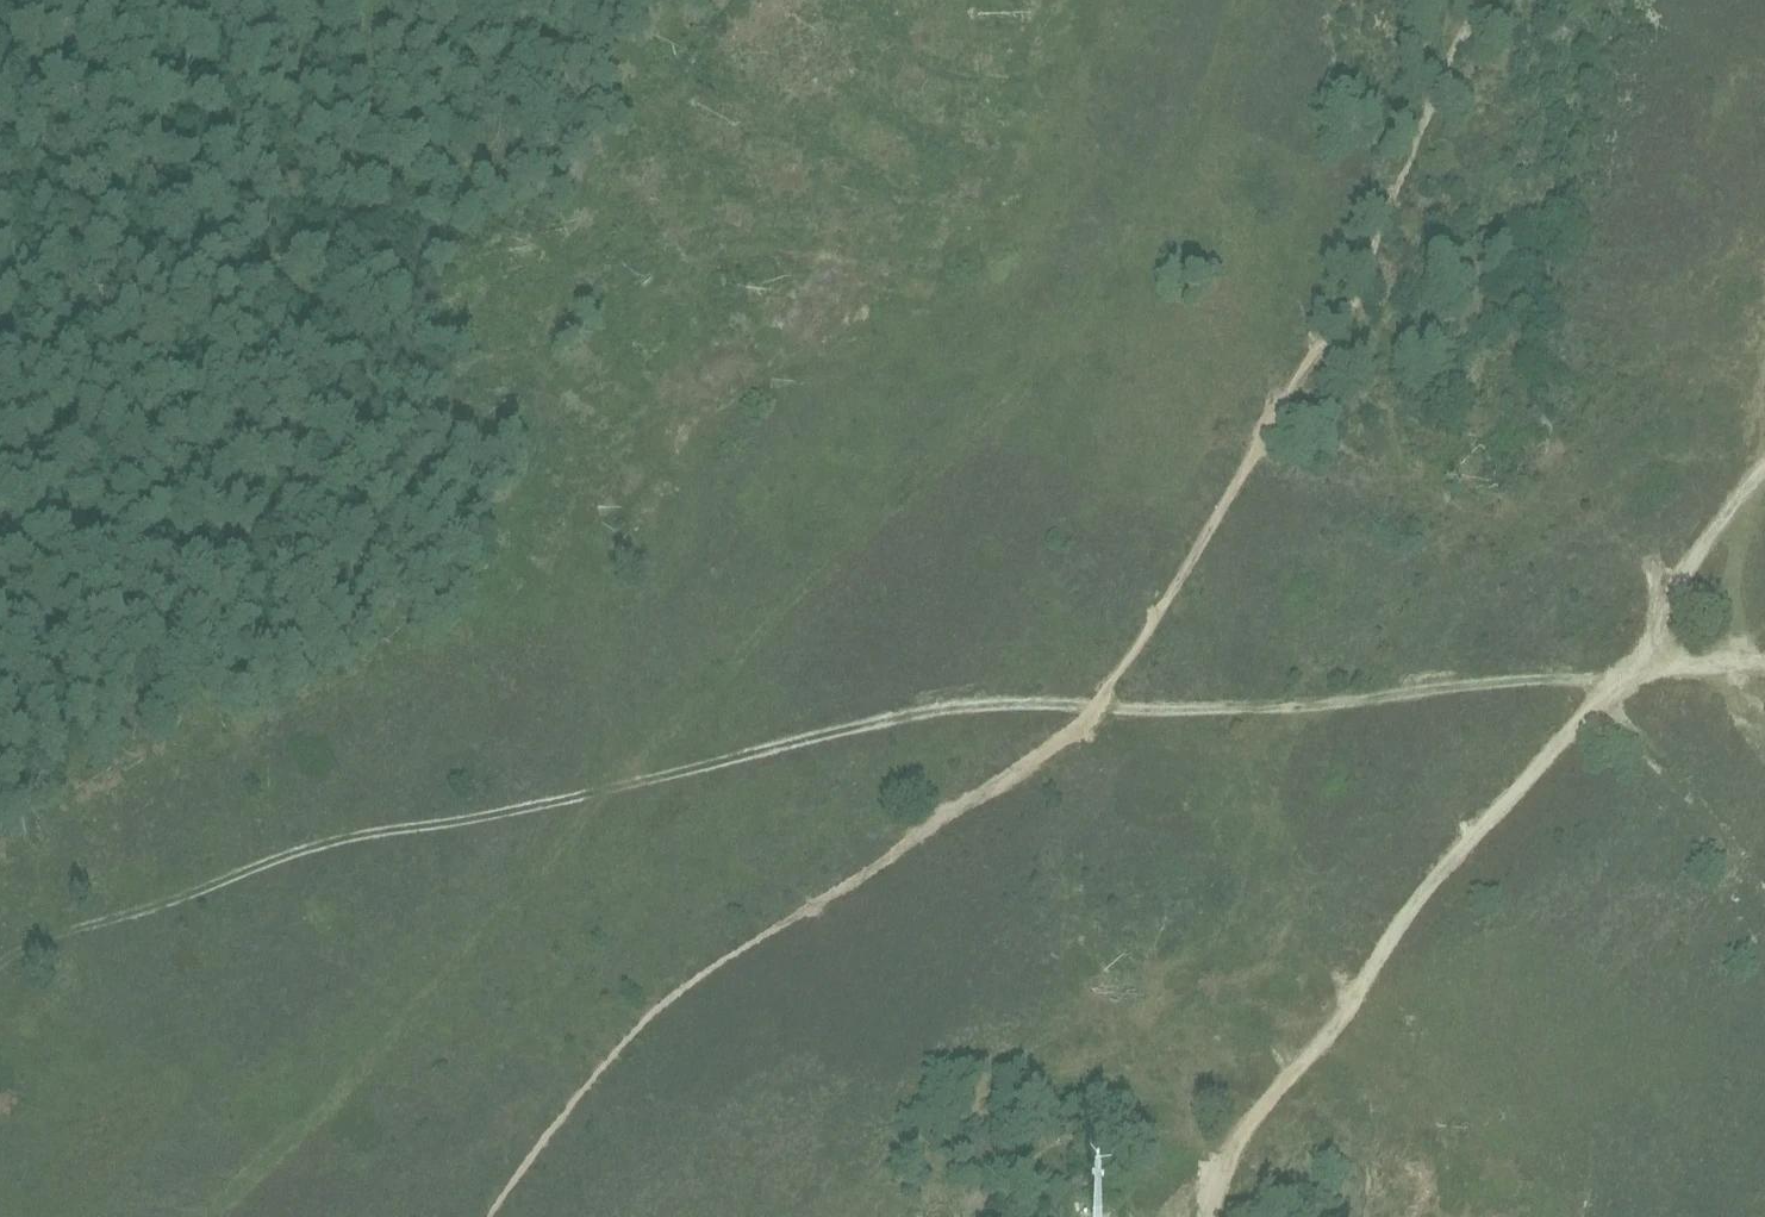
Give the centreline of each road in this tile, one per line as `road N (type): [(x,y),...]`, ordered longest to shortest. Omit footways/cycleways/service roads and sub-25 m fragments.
road 1 (track): [(0,966),(318,847),(607,793),(930,713),(1043,702),(1097,707)]
road 2 (track): [(1097,707),(1280,706),(1490,683),(1633,677)]

